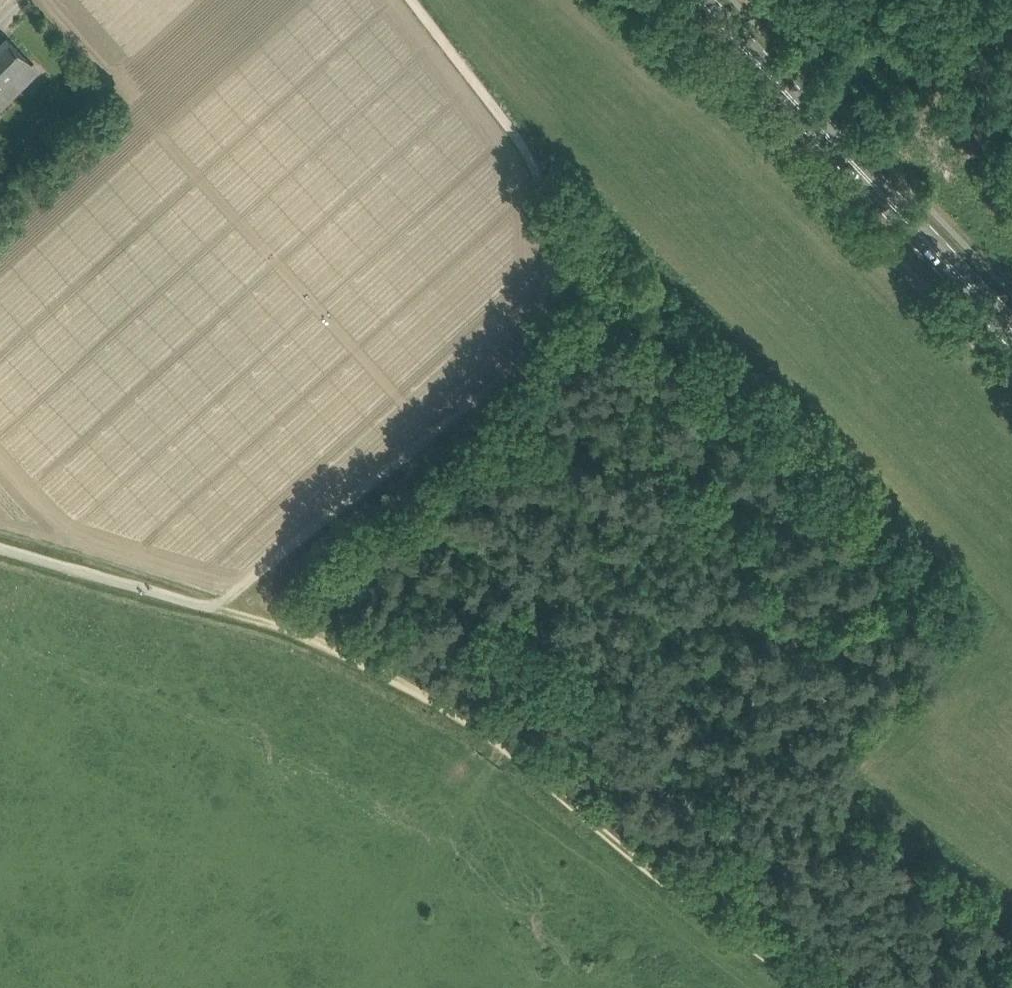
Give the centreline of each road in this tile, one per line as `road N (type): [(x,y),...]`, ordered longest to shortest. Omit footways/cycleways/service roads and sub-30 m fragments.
road 1 (track): [(224,607),(394,674),(509,749),(621,845),(815,987)]
road 2 (primary): [(1011,325),(700,0)]

